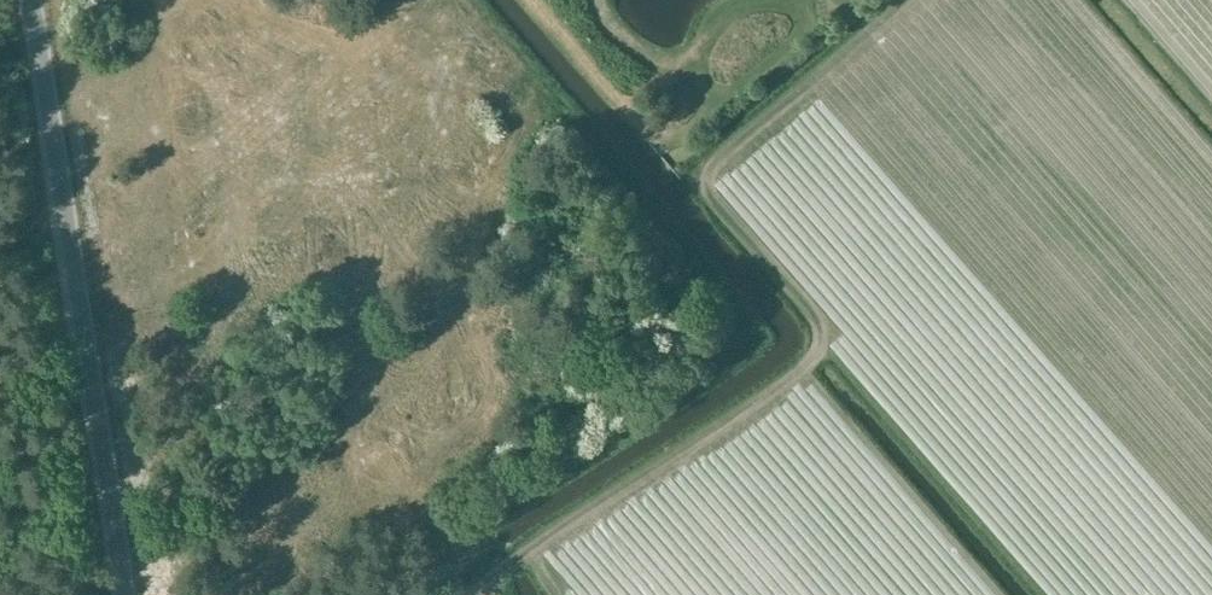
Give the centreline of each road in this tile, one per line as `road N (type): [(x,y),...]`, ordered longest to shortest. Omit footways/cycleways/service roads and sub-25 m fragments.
road 1 (track): [(906,0),(716,160),(713,198),(819,325),(820,342),(798,370),(475,594)]
road 2 (unclassified): [(121,594),(30,0)]
road 3 (track): [(558,105),(468,0)]

